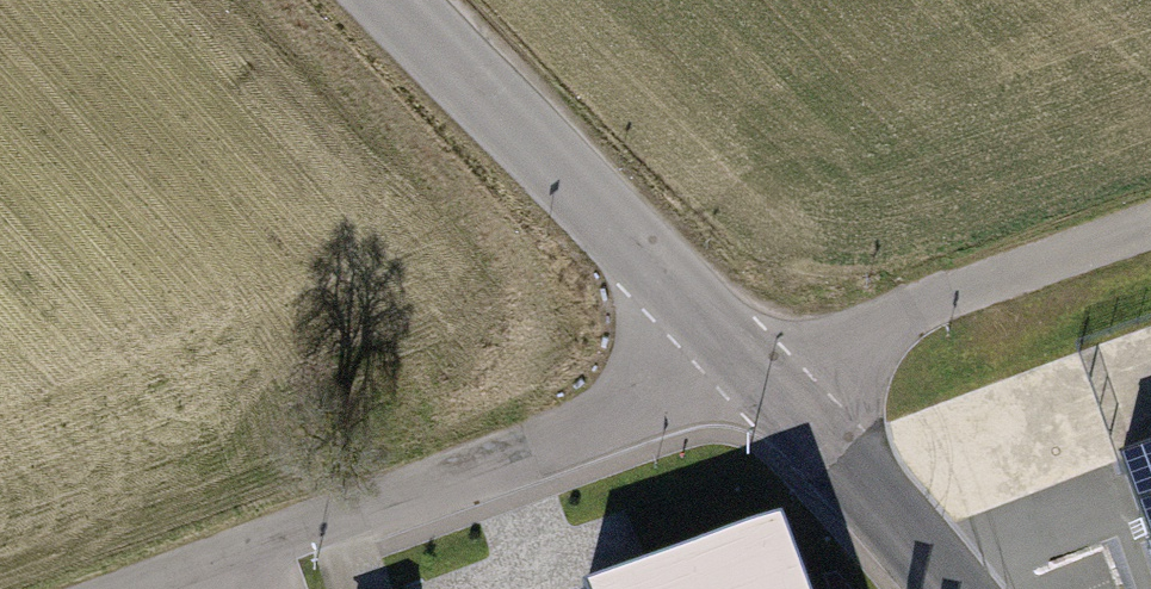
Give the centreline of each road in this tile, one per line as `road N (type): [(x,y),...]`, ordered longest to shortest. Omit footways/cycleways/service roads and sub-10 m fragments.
road 1 (residential): [(750,367),(145,588)]
road 2 (unclassified): [(404,0),(750,367)]
road 3 (residential): [(1150,220),(750,367)]
road 4 (residential): [(750,367),(948,588)]

